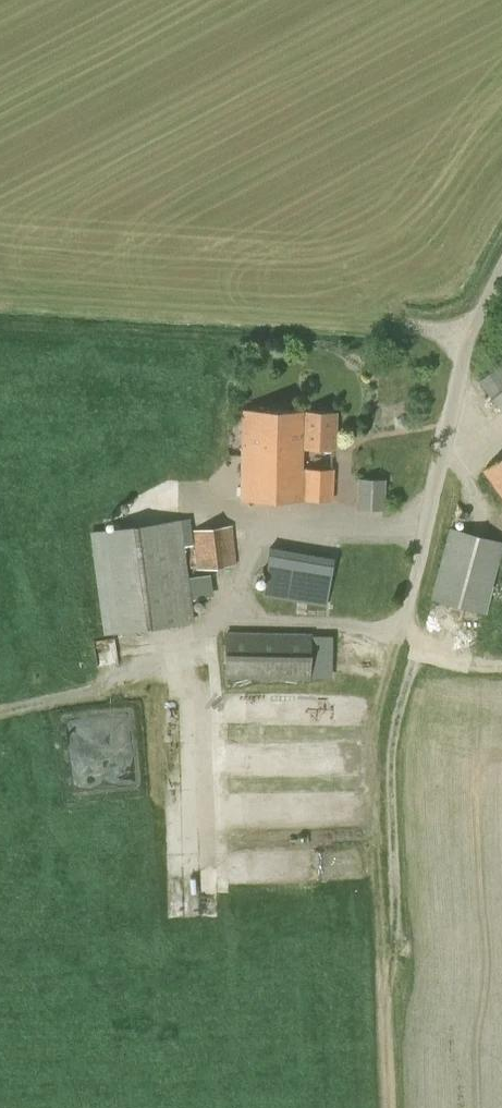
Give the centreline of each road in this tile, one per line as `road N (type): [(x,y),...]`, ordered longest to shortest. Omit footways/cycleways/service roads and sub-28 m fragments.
road 1 (track): [(385,1107),(379,746),(402,630)]
road 2 (unclassified): [(402,630),(470,329),(501,269)]

